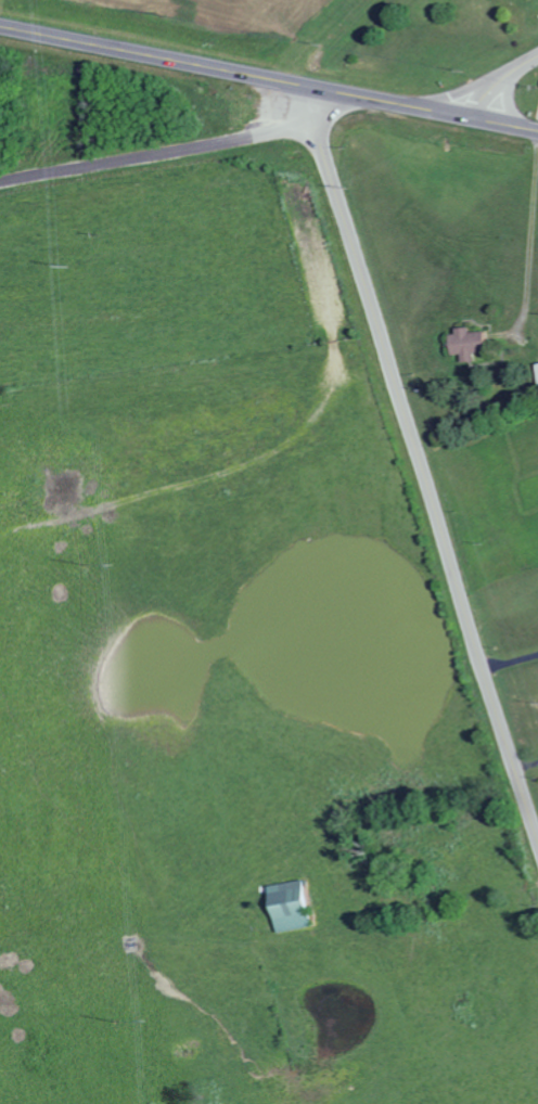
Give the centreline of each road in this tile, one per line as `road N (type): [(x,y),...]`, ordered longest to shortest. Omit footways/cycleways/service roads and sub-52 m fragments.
road 1 (secondary): [(537,837),(307,86)]
road 2 (residential): [(0,183),(243,141),(311,114)]
road 3 (trunk): [(0,26),(307,86)]
road 4 (trunk): [(307,86),(473,118)]

